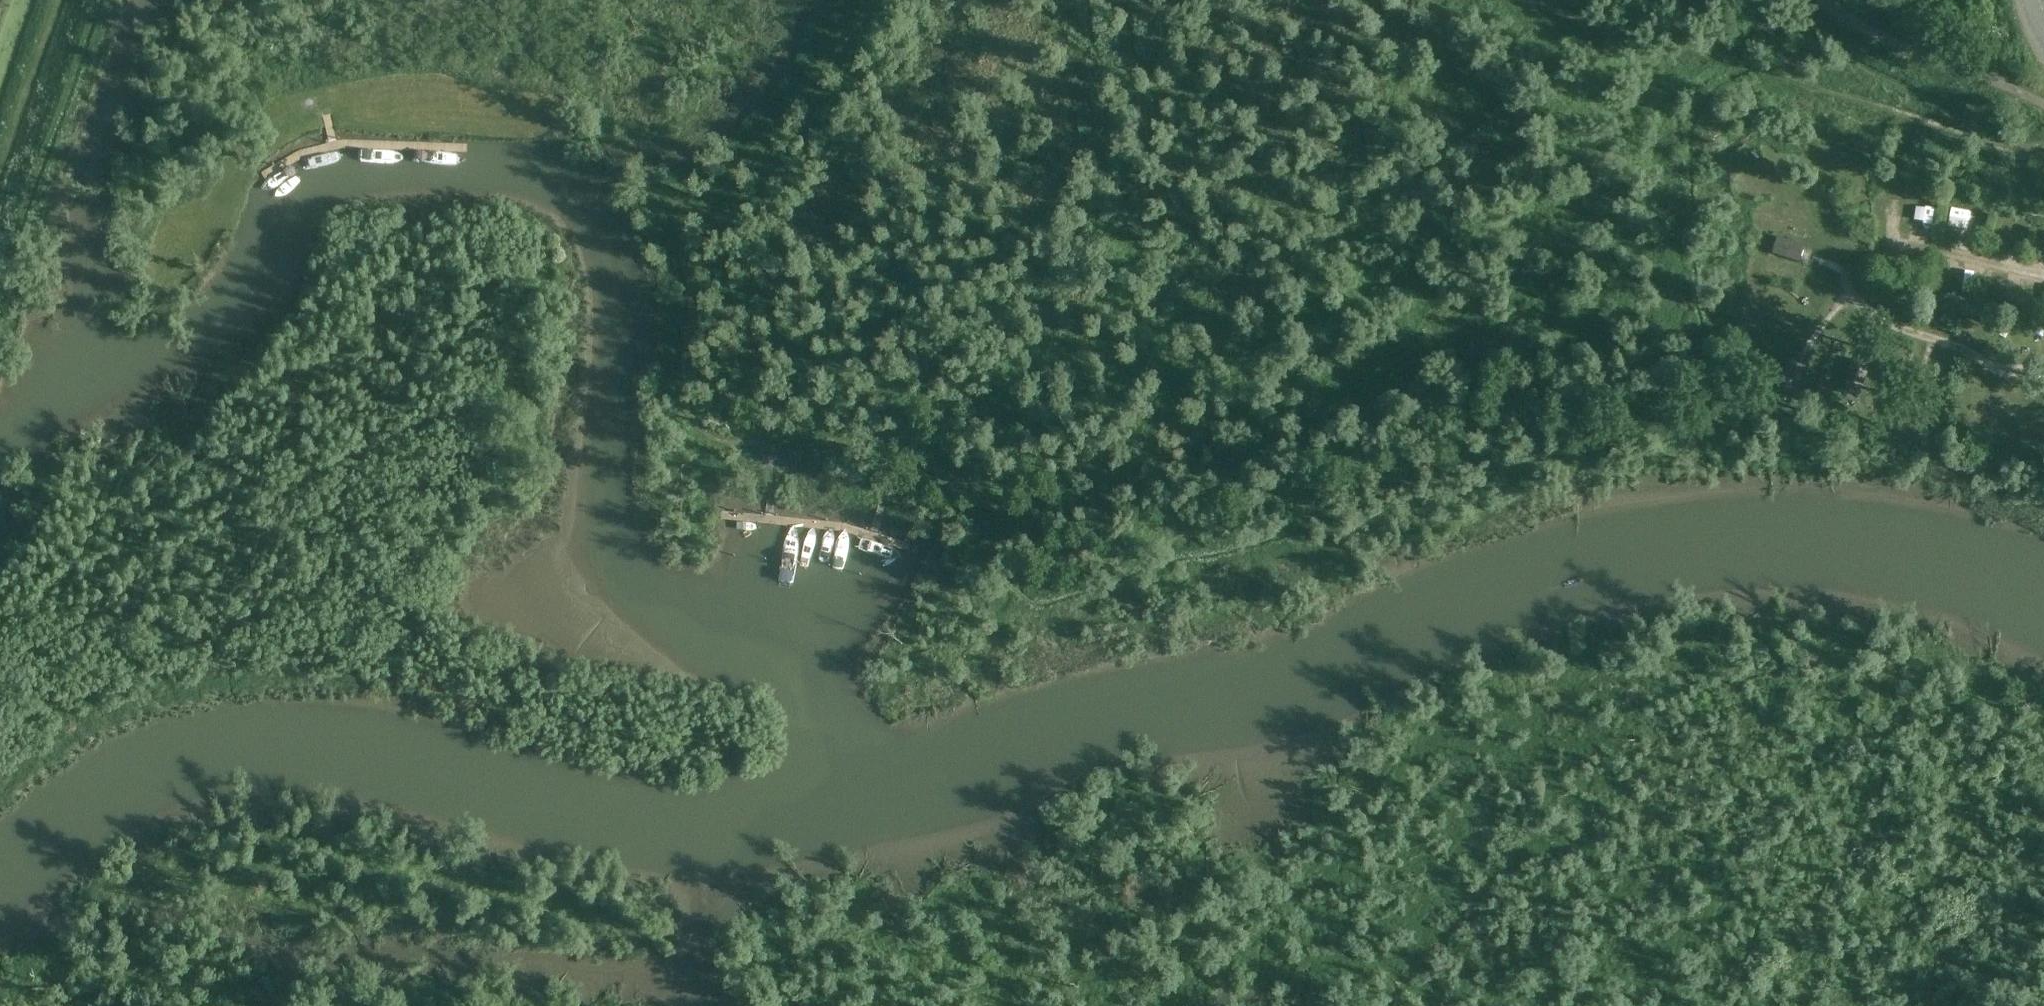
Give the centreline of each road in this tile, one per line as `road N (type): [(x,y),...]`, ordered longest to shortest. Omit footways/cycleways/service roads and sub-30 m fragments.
road 1 (track): [(680,426),(673,392),(681,280),(677,200),(684,187),(757,154),(806,99),(836,33),(867,0)]
road 2 (track): [(1715,55),(1962,134),(2043,146)]
road 3 (track): [(1528,0),(1715,55)]
road 4 (track): [(60,0),(0,178)]

